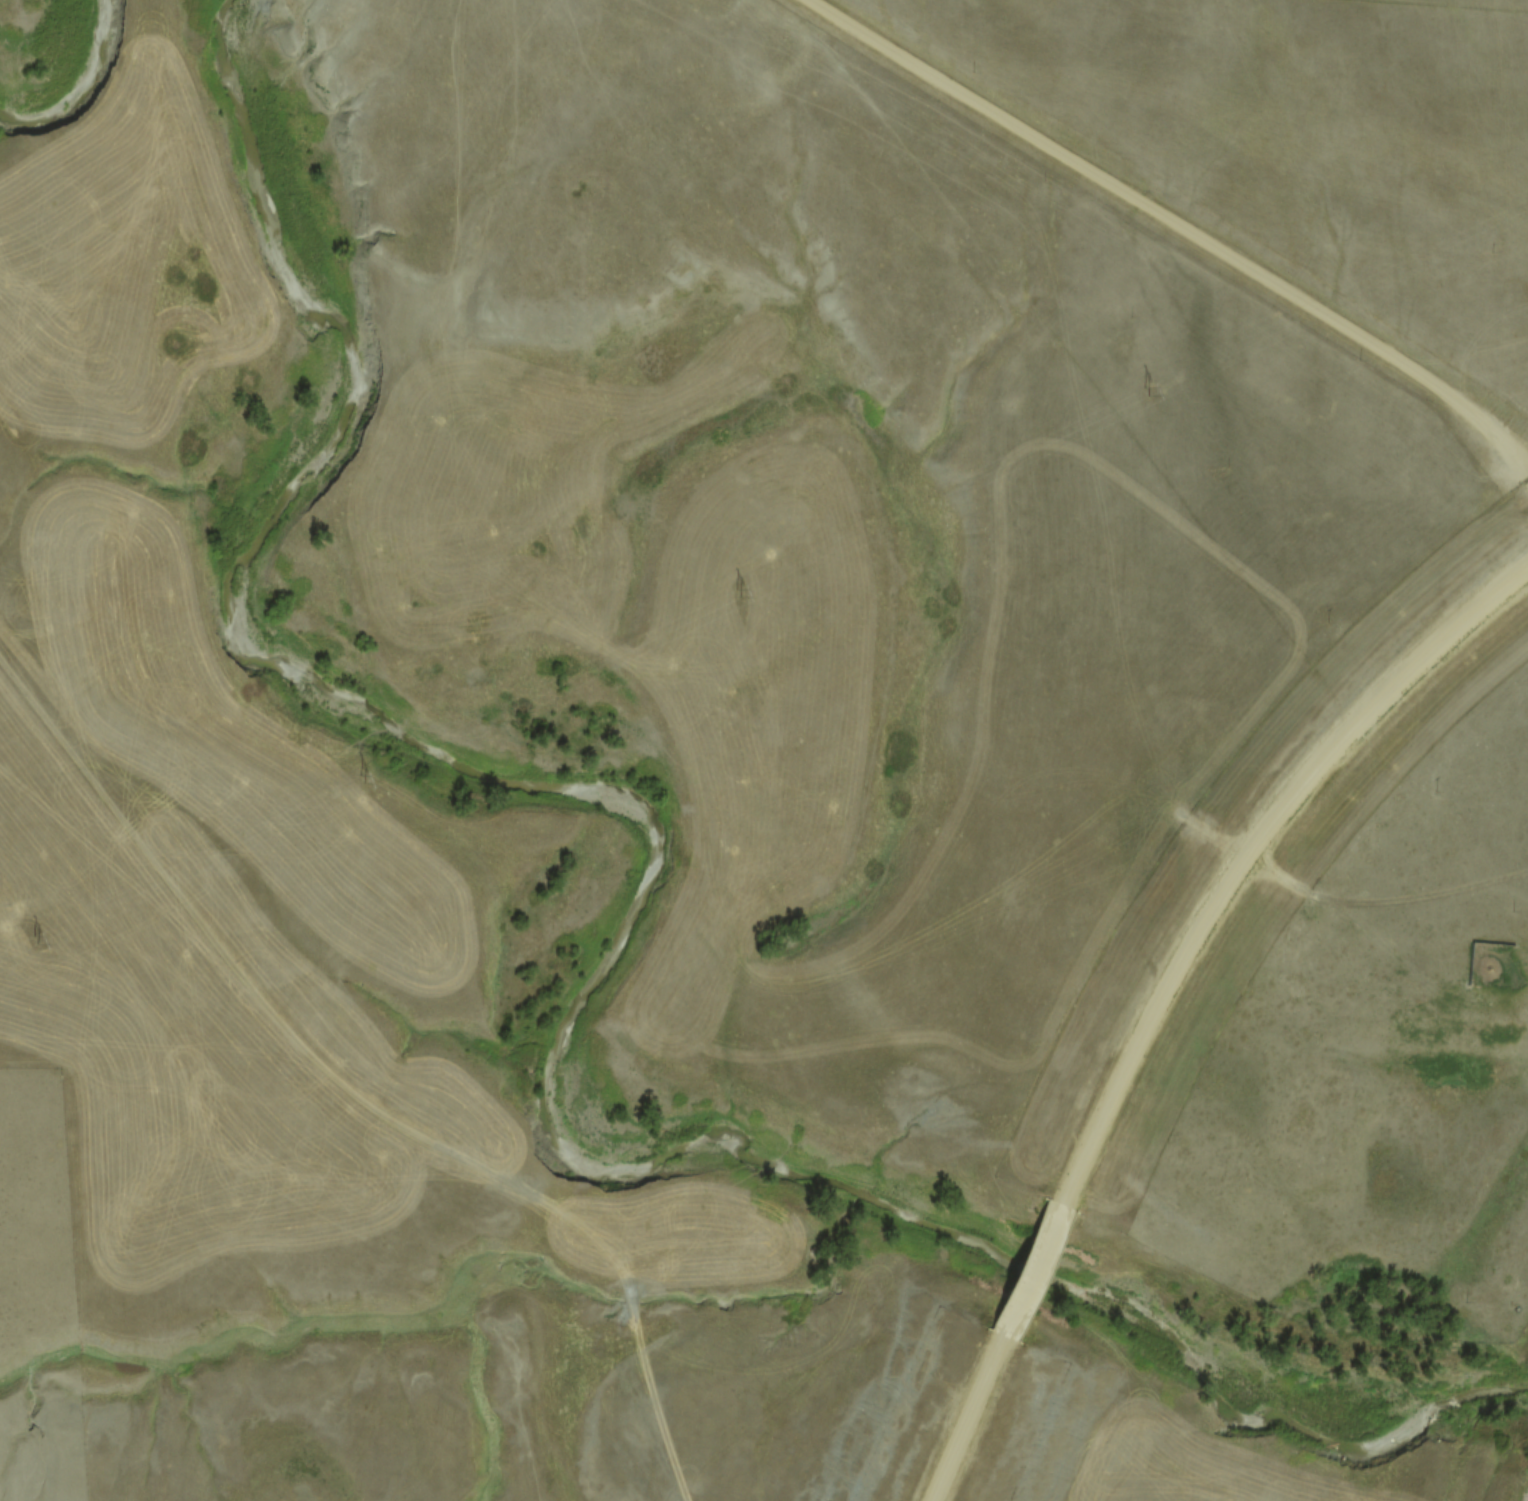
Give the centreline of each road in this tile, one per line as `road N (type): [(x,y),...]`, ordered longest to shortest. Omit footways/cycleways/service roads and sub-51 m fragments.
road 1 (residential): [(1527,565),(1341,737),(1187,941),(1146,1013),(927,1500)]
road 2 (residential): [(1527,468),(1442,391),(1371,342),(808,0)]

